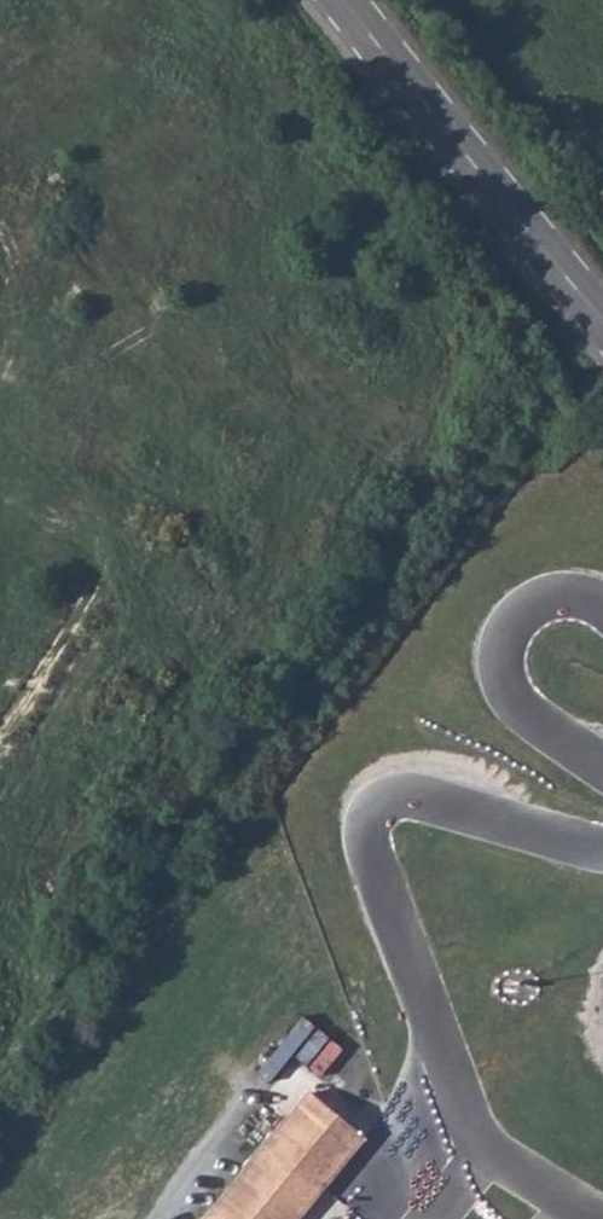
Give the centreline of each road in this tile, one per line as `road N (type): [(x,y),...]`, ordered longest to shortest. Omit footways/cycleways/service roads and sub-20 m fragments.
road 1 (primary): [(602,321),(343,0)]

